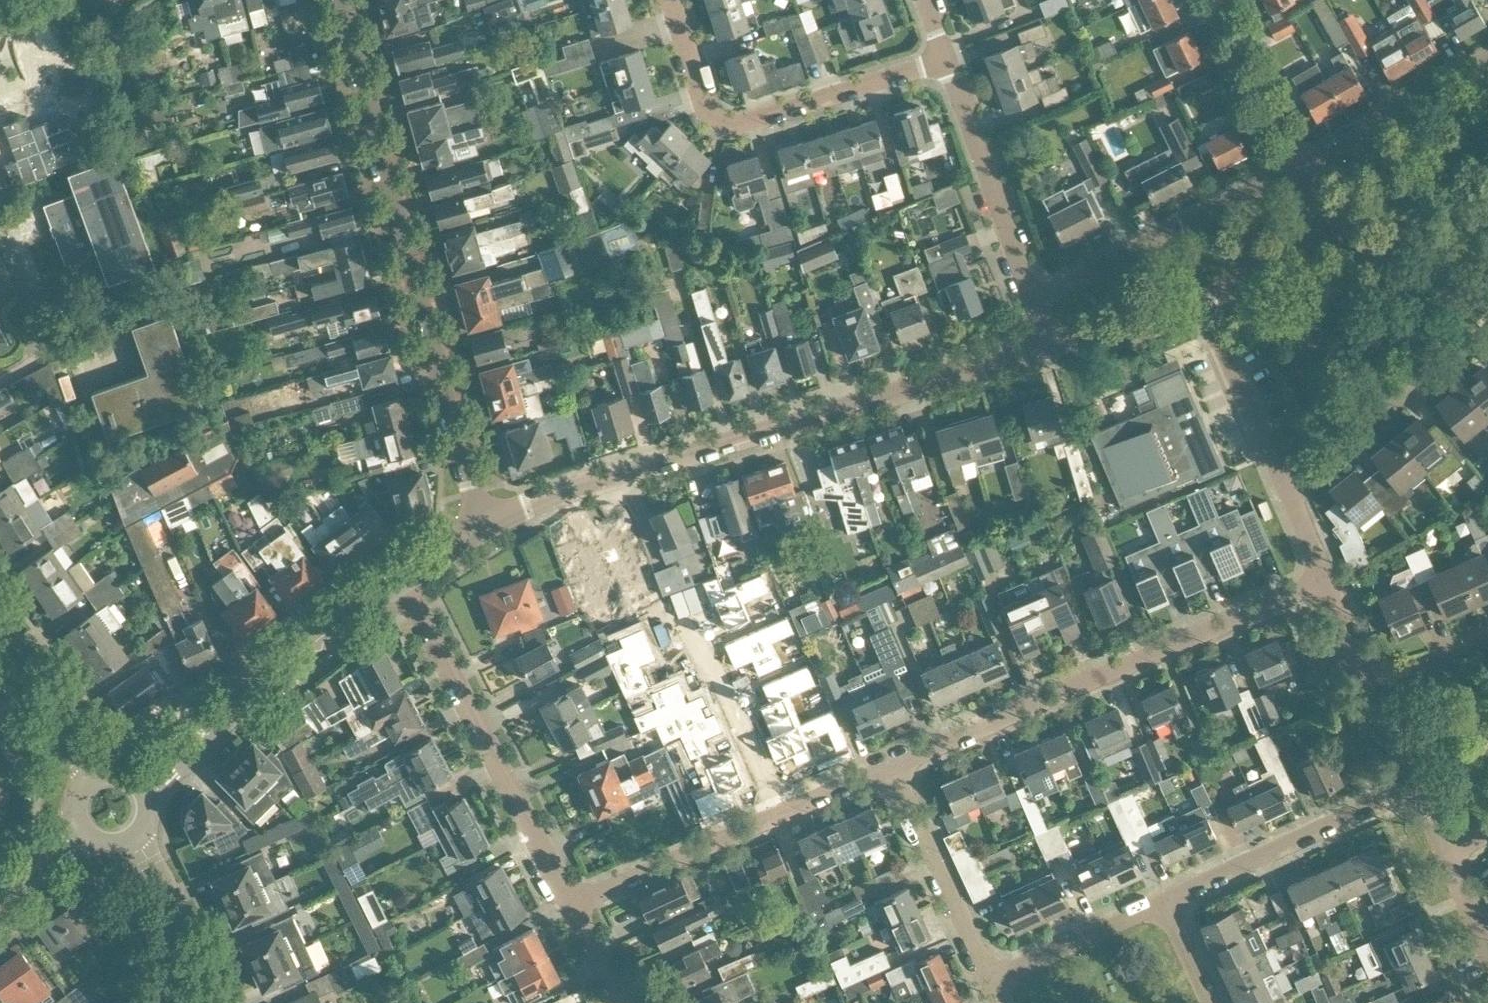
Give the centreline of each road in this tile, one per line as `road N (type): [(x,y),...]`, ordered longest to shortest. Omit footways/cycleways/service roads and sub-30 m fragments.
road 1 (residential): [(481,526),(571,489),(1054,344)]
road 2 (residential): [(481,526),(338,0)]
road 3 (residential): [(891,766),(1326,578)]
road 4 (residential): [(570,902),(401,577)]
road 5 (residential): [(944,58),(723,122),(703,104),(670,0)]
road 6 (residential): [(140,784),(401,577)]
road 7 (residential): [(1032,301),(1294,169)]
road 8 (residential): [(1167,900),(1416,784)]
road 9 (residential): [(1032,301),(944,58)]
road 10 (residential): [(1286,486),(1335,460),(1387,403),(1422,386),(1487,329)]
road 11 (residential): [(990,977),(891,766)]
road 12 (residential): [(570,902),(777,814)]
road 13 (residential): [(777,814),(688,609)]
road 14 (residential): [(1294,169),(1487,58)]
road 15 (residential): [(1327,237),(1419,174),(1487,105)]
road 16 (residential): [(1286,486),(1204,299)]
road 17 (residential): [(1167,900),(990,977)]
road 18 (unclassified): [(1294,169),(1214,0)]
road 19 (tertiary): [(187,1002),(169,901),(134,836)]
road 20 (tertiary): [(91,774),(0,628)]
road 21 (residential): [(1054,344),(1204,299)]
road 22 (unclassified): [(1204,299),(1327,237)]
road 23 (residential): [(33,364),(40,331),(0,241)]
road 24 (residential): [(1371,680),(1487,632)]
road 25 (residential): [(777,814),(891,766)]

